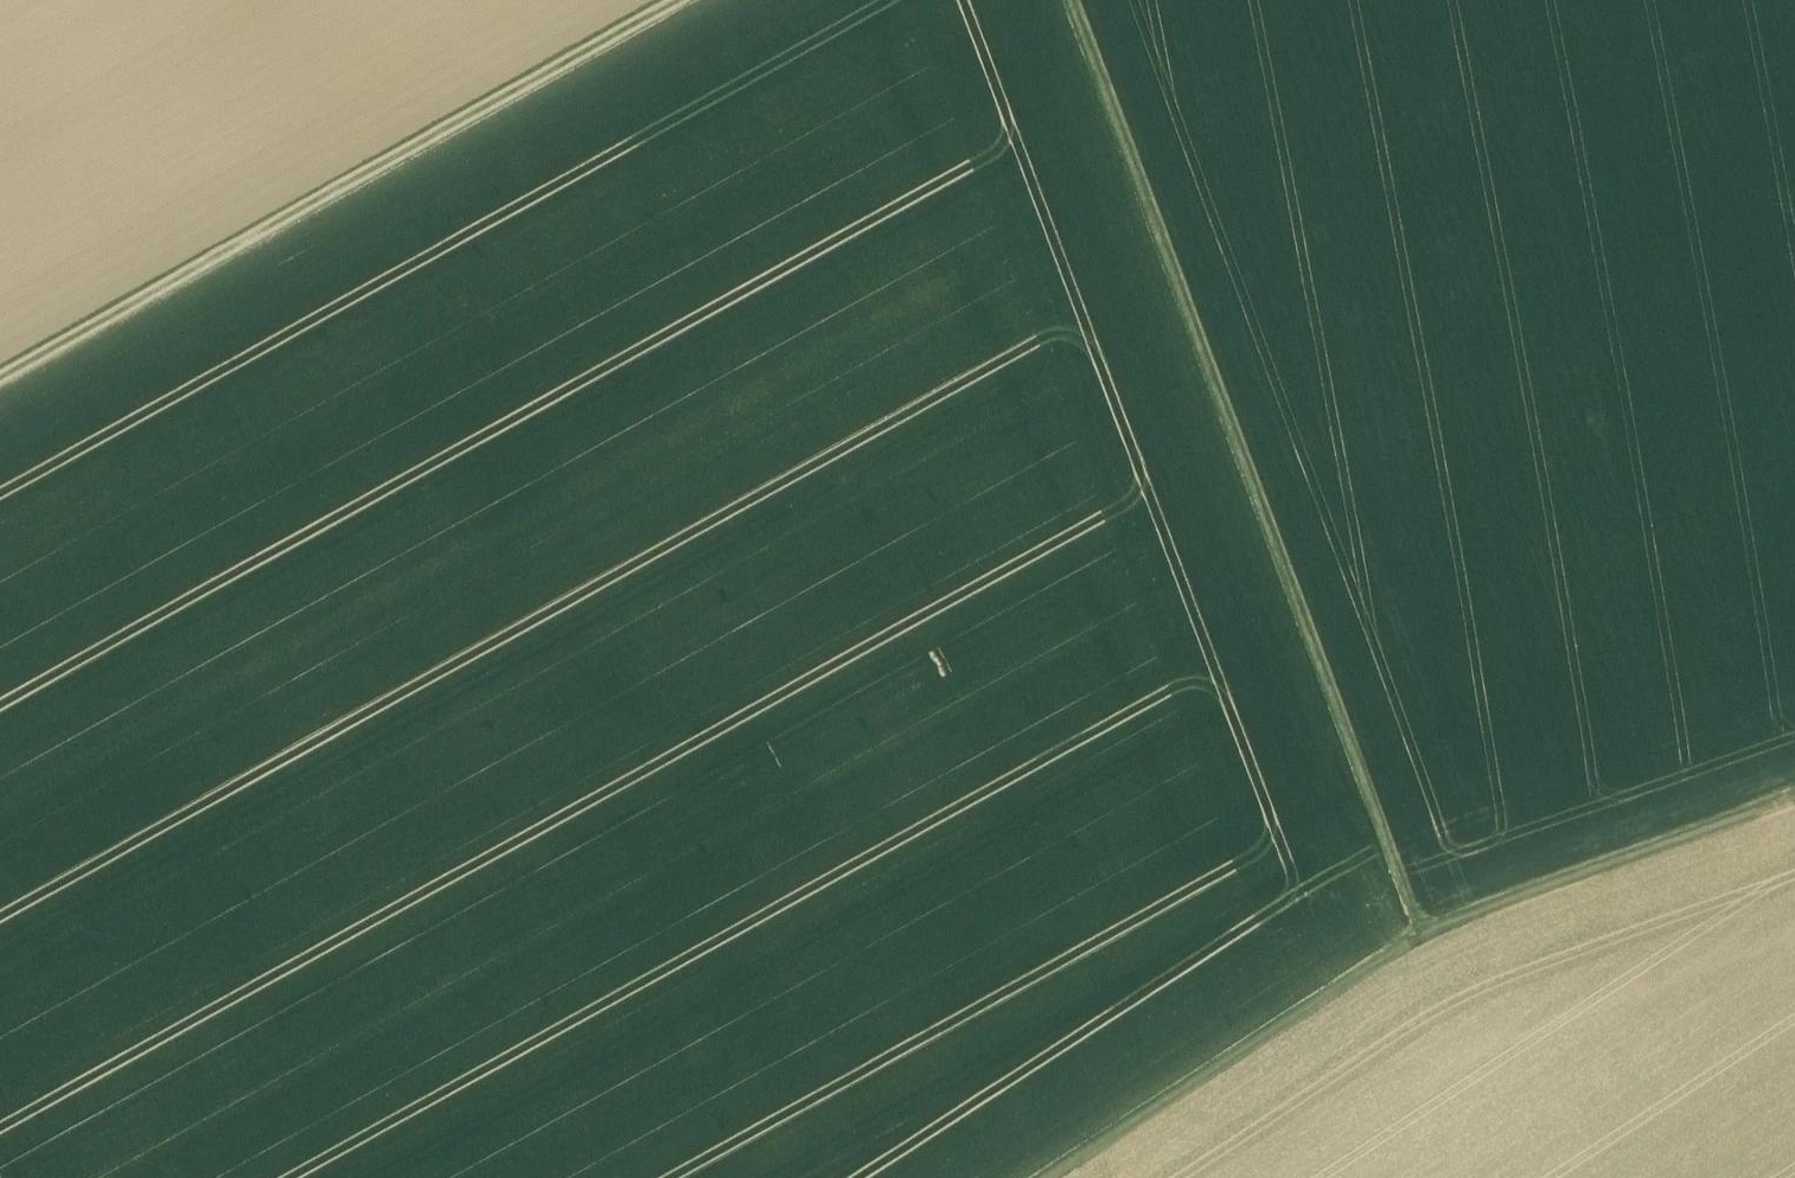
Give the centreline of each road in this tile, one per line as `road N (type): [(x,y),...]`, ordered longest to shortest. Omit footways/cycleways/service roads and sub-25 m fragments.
road 1 (track): [(1435,932),(1086,0)]
road 2 (track): [(1048,1177),(1425,936),(1794,796)]
road 3 (track): [(681,0),(0,377)]

